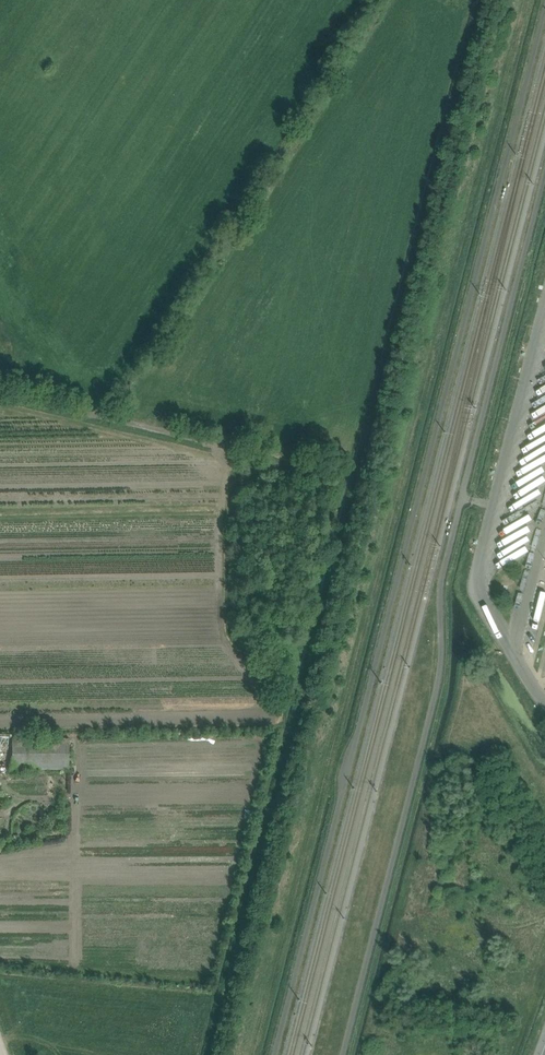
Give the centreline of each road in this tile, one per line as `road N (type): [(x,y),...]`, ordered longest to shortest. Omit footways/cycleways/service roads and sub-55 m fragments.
road 1 (unclassified): [(348,463),(0,383)]

